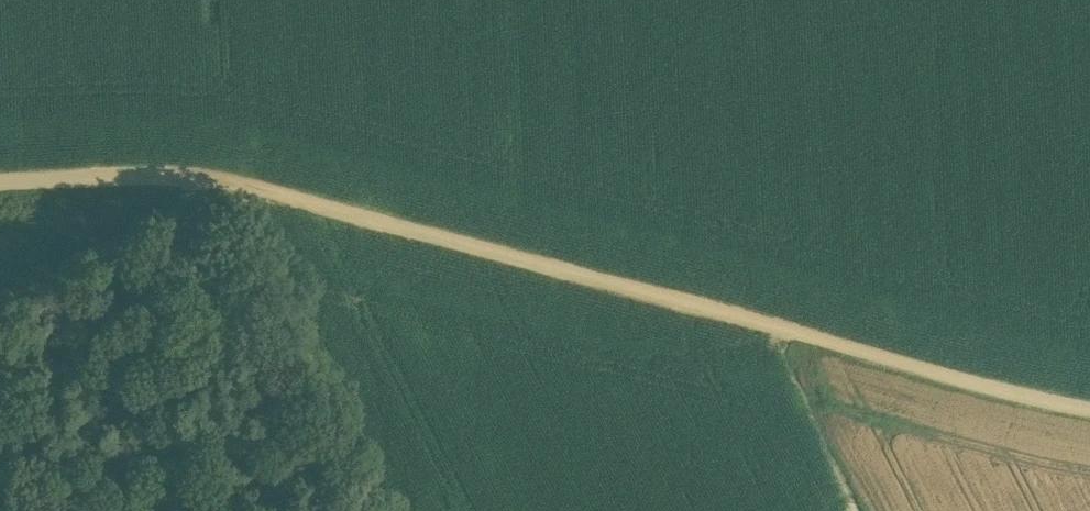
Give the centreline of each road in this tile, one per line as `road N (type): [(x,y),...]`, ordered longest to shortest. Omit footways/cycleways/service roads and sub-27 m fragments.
road 1 (track): [(227,182),(1033,397),(1089,405)]
road 2 (track): [(0,309),(213,205),(227,182)]
road 3 (track): [(0,178),(227,182)]

